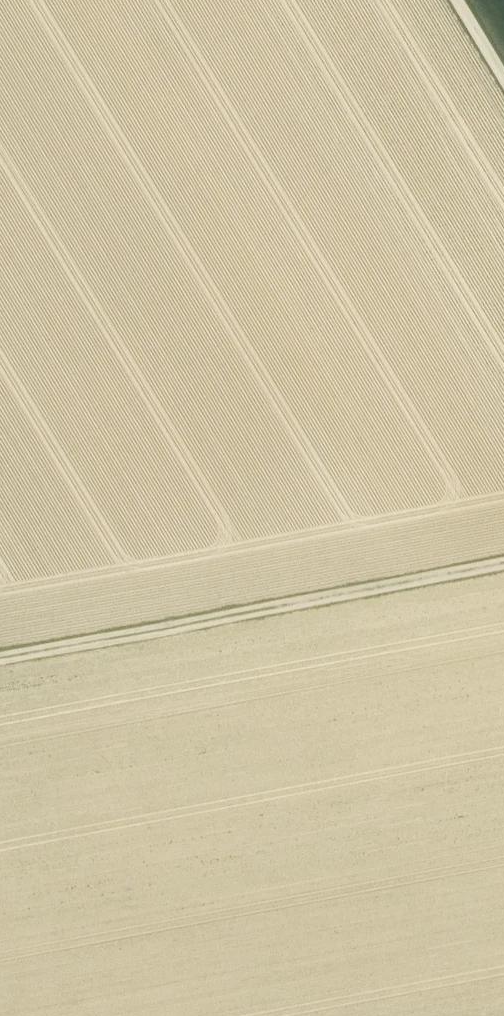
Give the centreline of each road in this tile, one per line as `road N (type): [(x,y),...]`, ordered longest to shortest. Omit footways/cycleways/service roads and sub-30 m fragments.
road 1 (track): [(503,560),(0,655)]

